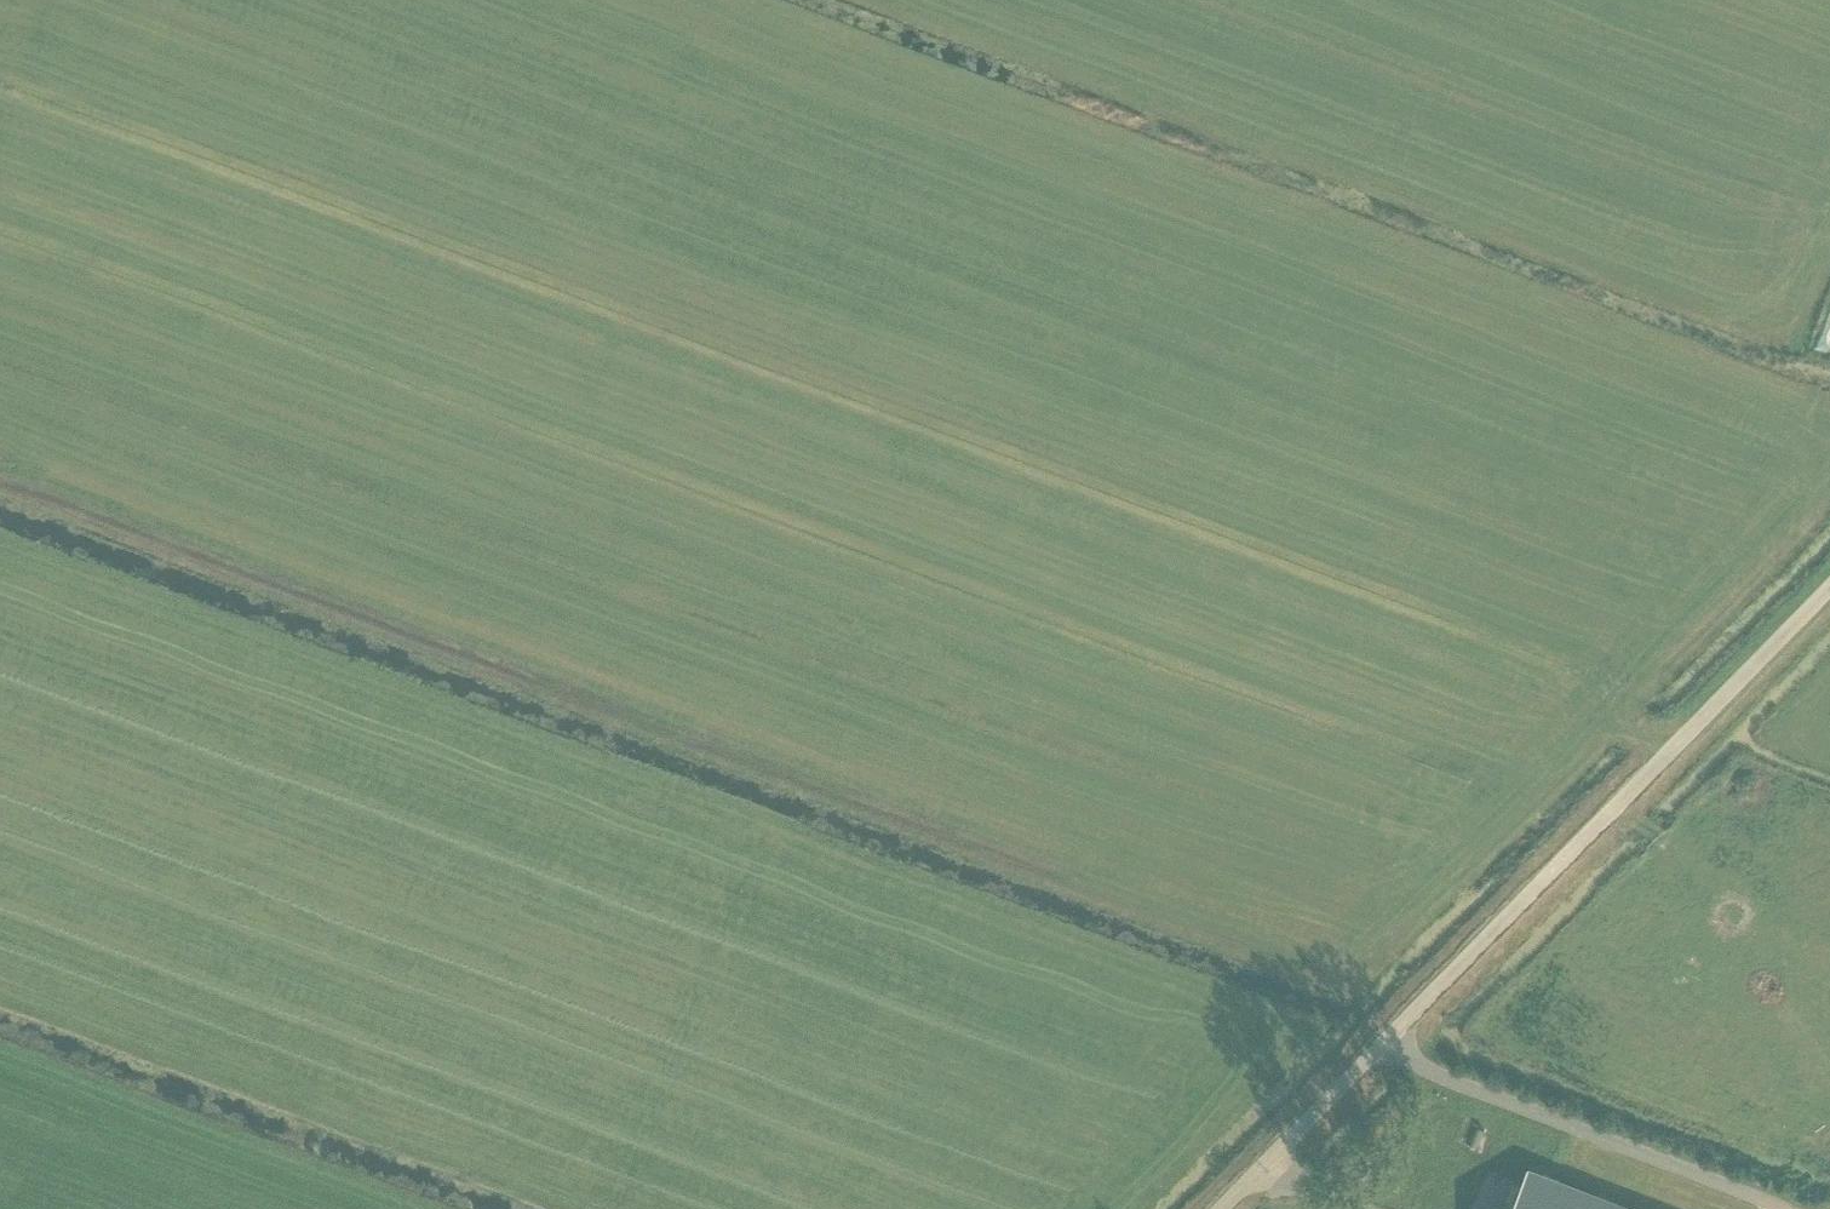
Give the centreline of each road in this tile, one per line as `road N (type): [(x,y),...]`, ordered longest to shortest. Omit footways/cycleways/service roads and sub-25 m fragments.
road 1 (unclassified): [(1224,1208),(1829,590)]

